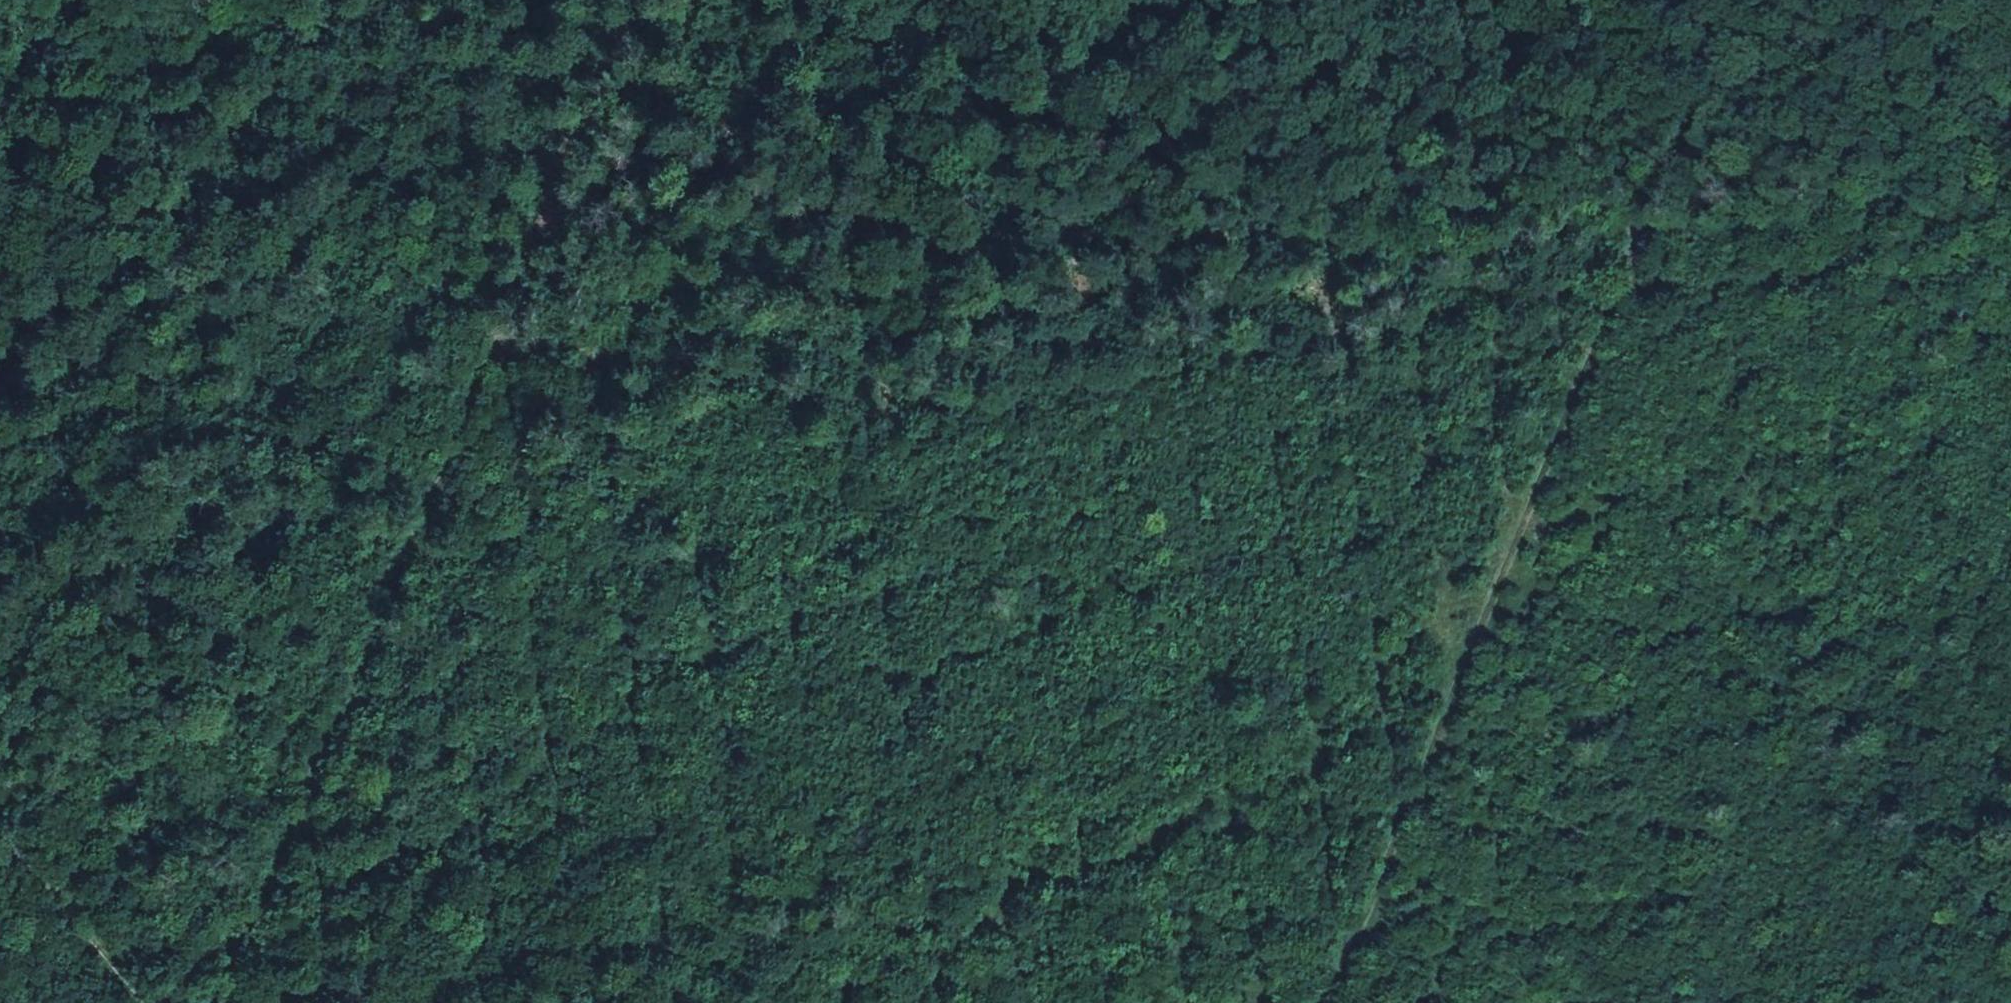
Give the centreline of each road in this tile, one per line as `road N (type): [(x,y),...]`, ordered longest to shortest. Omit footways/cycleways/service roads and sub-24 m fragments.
road 1 (track): [(141,1002),(0,837)]

